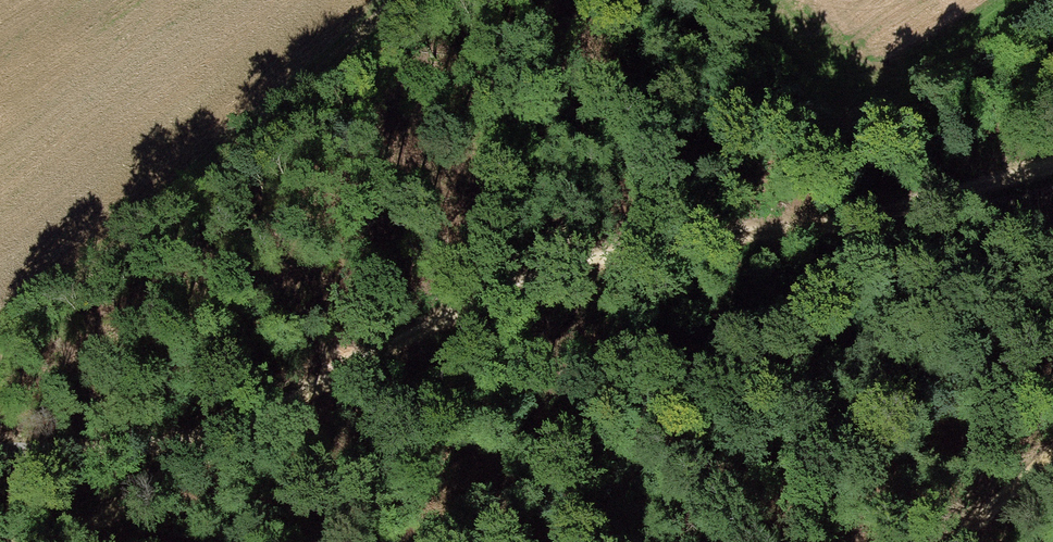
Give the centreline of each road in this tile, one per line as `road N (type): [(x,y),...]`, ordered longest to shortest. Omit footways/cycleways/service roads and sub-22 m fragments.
road 1 (track): [(601,256),(459,306),(338,368),(67,541)]
road 2 (unclassified): [(0,353),(395,0)]
road 3 (track): [(1052,166),(863,219),(666,240),(601,256)]
road 4 (unclassified): [(0,451),(228,435)]
road 5 (track): [(1052,456),(956,541)]

